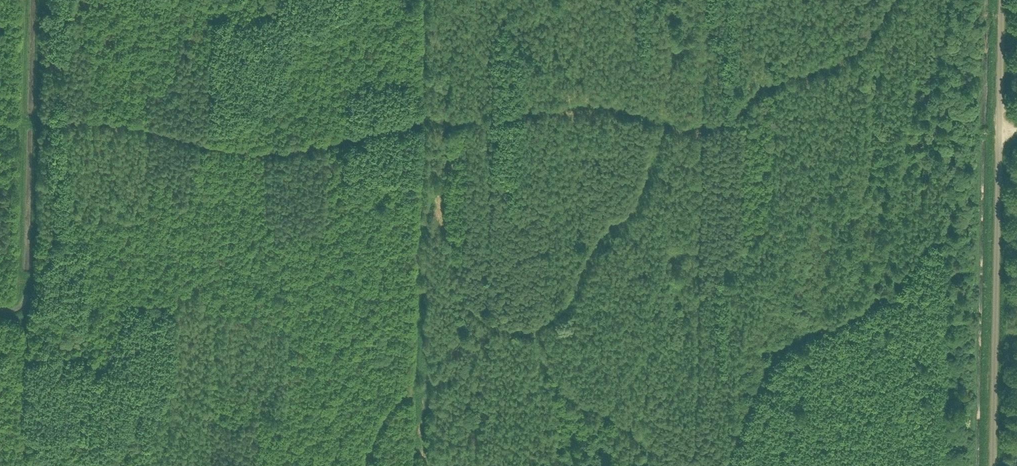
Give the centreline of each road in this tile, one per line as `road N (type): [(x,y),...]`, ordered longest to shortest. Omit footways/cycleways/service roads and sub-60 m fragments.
road 1 (unclassified): [(993,465),(1001,0)]

